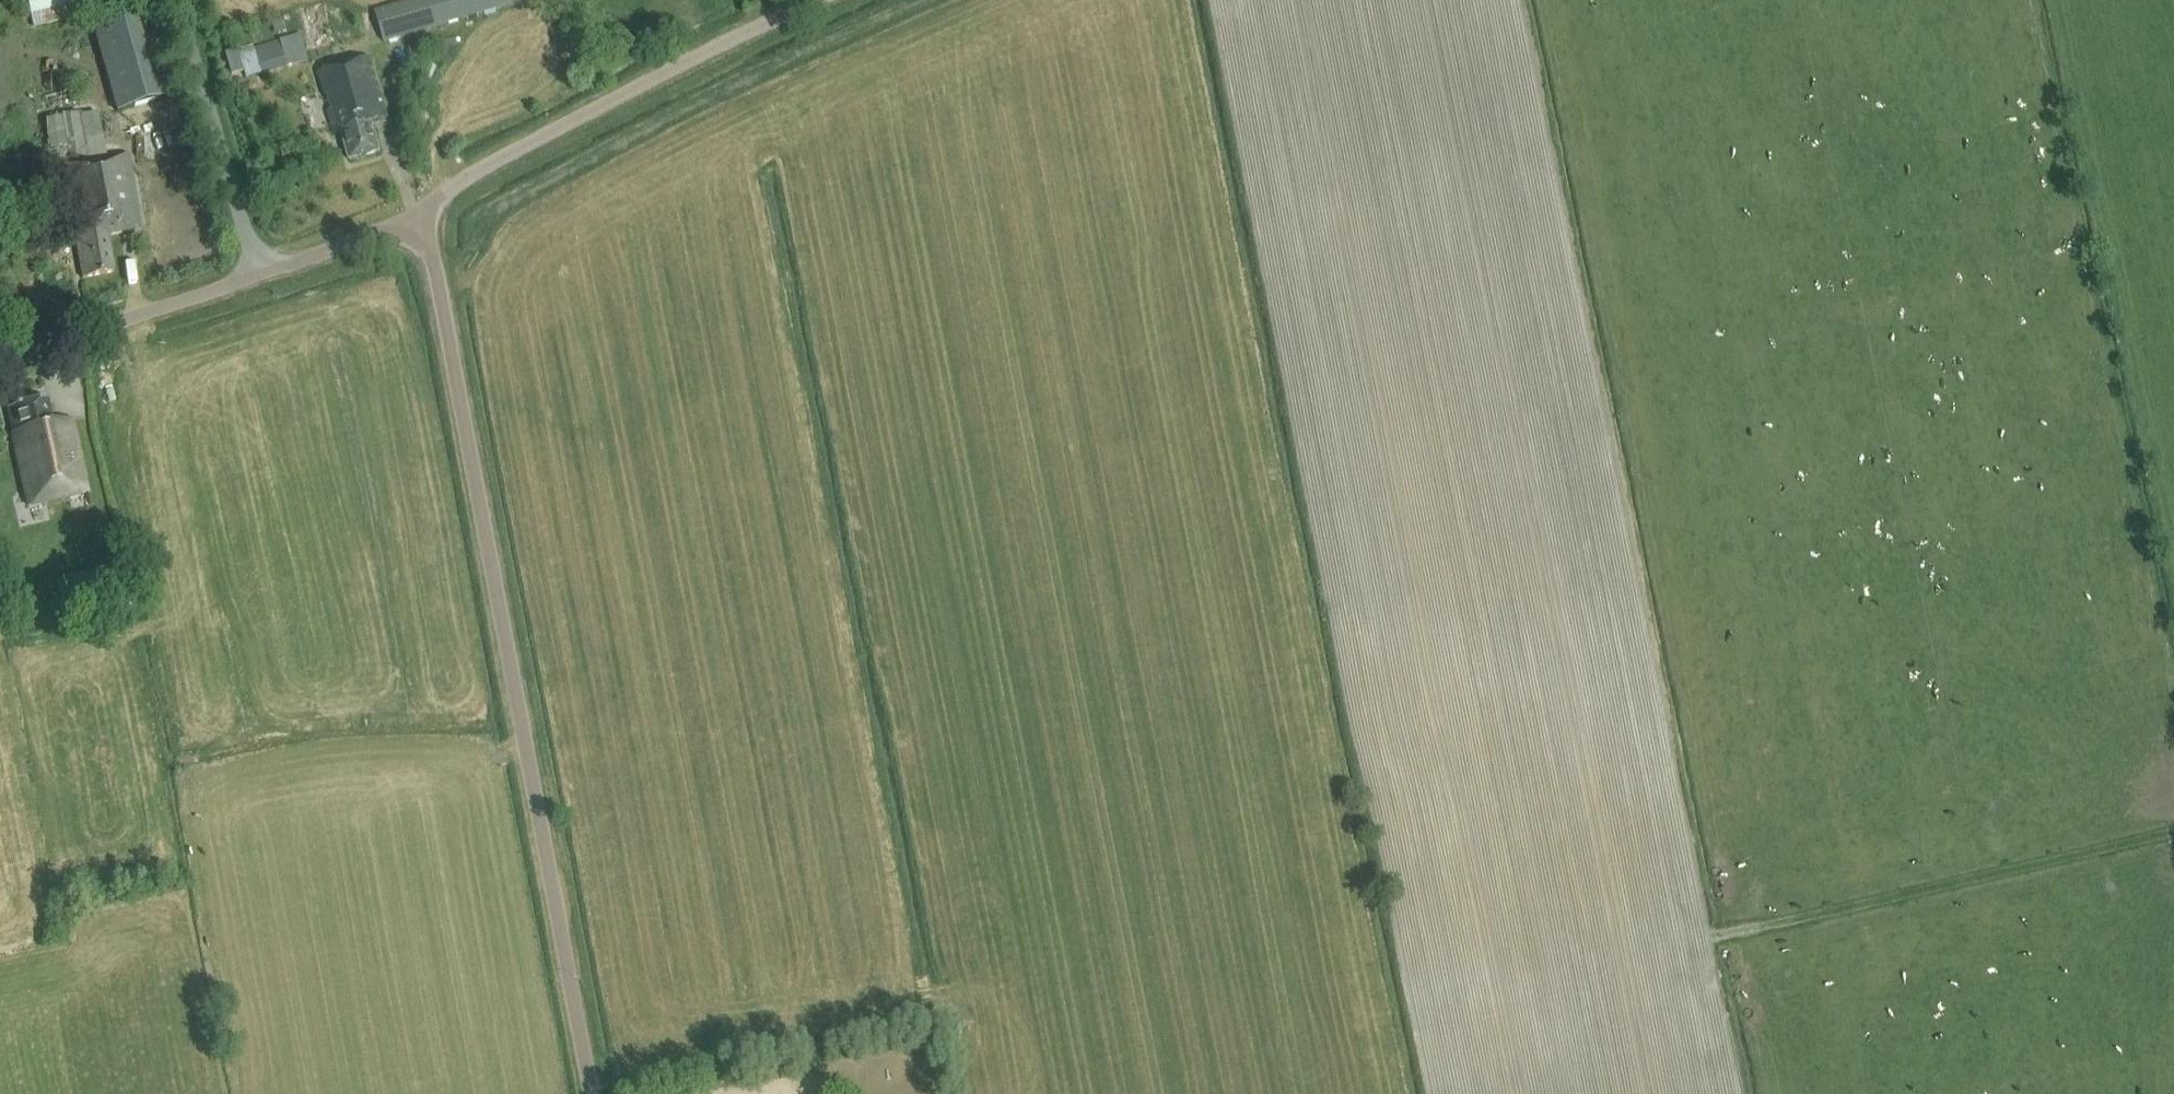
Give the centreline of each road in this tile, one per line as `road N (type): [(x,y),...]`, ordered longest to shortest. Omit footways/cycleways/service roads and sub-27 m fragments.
road 1 (unclassified): [(590,1093),(423,214)]
road 2 (track): [(1725,931),(2173,830)]
road 3 (residential): [(423,214),(451,188),(825,0)]
road 4 (residential): [(258,275),(179,0)]
road 5 (residential): [(0,360),(258,275)]
road 6 (residential): [(258,275),(423,214)]

